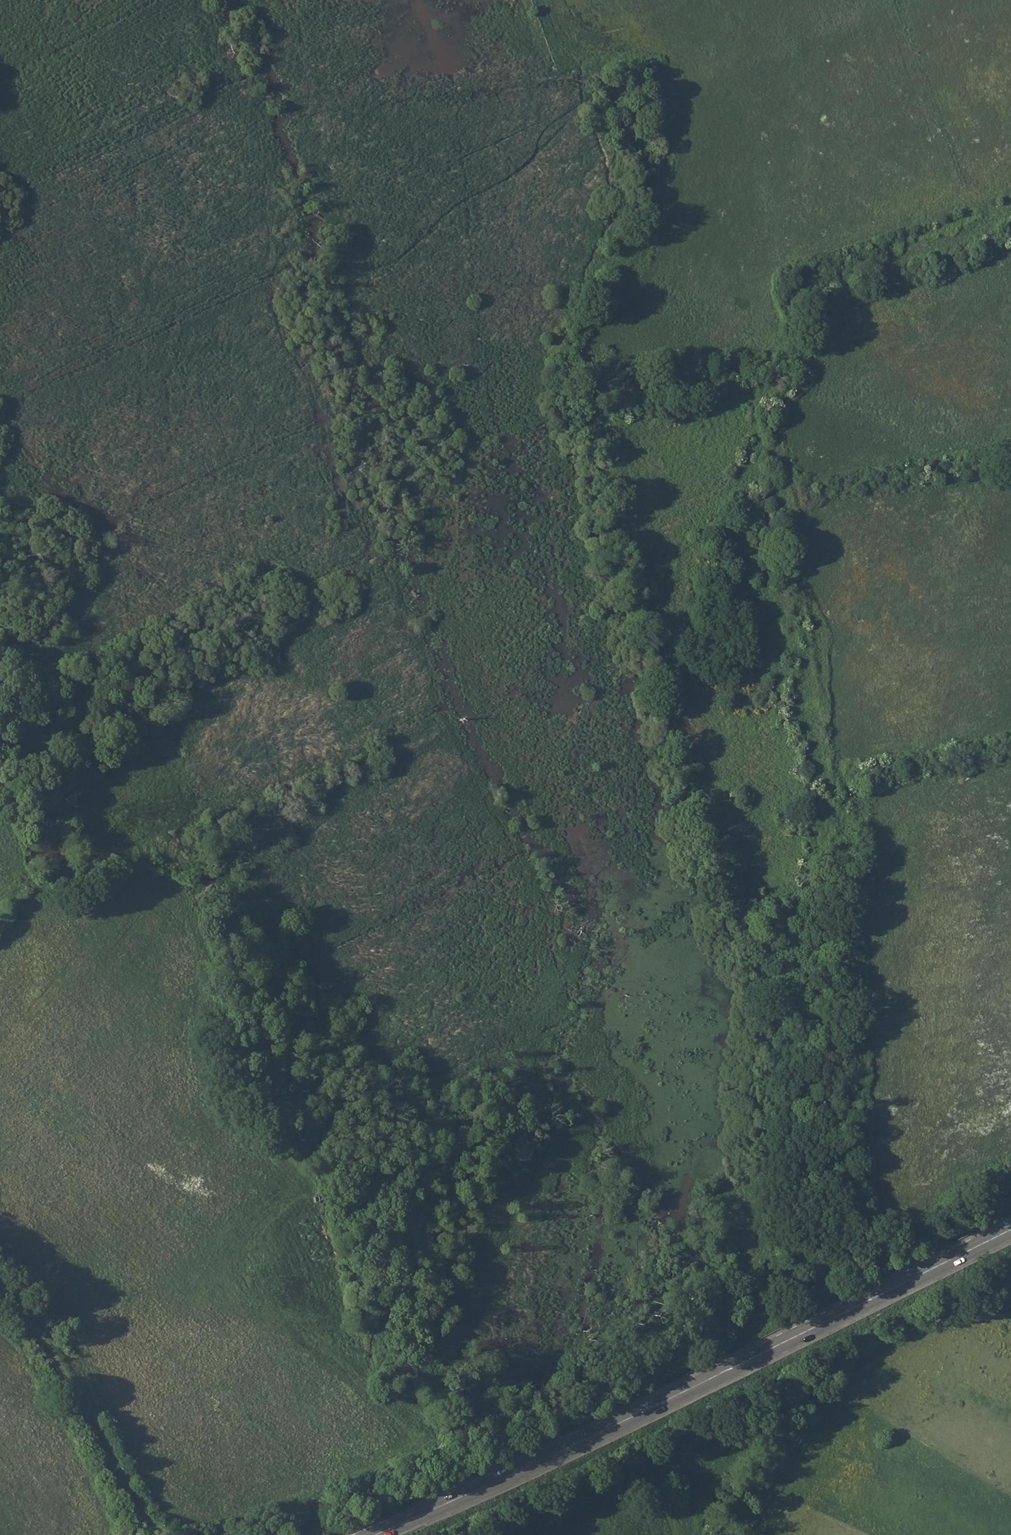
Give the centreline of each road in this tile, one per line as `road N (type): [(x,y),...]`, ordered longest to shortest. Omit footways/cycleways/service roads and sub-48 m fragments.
road 1 (primary): [(370,1534),(1010,1230)]
road 2 (track): [(164,1534),(101,1457),(60,1369),(0,1292)]

